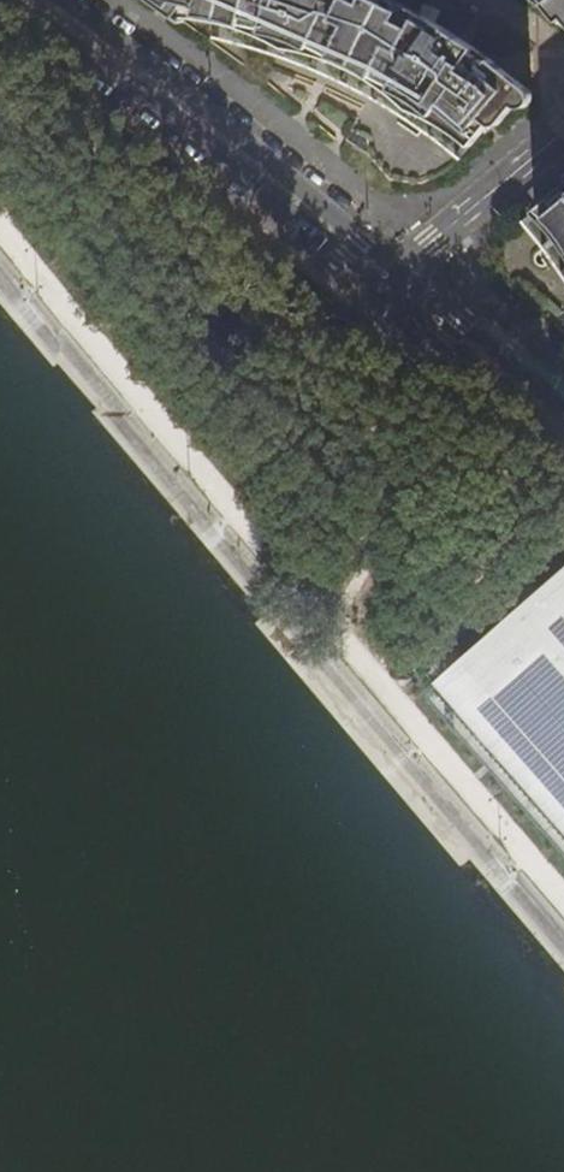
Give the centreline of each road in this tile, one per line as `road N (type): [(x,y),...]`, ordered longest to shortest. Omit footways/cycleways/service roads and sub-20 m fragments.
road 1 (secondary): [(0,2),(380,279)]
road 2 (secondary): [(380,279),(359,240),(61,0)]
road 3 (secondary): [(380,279),(442,343),(563,427)]
road 4 (residential): [(380,279),(563,131)]
road 5 (secondary): [(563,410),(463,318),(380,279)]

